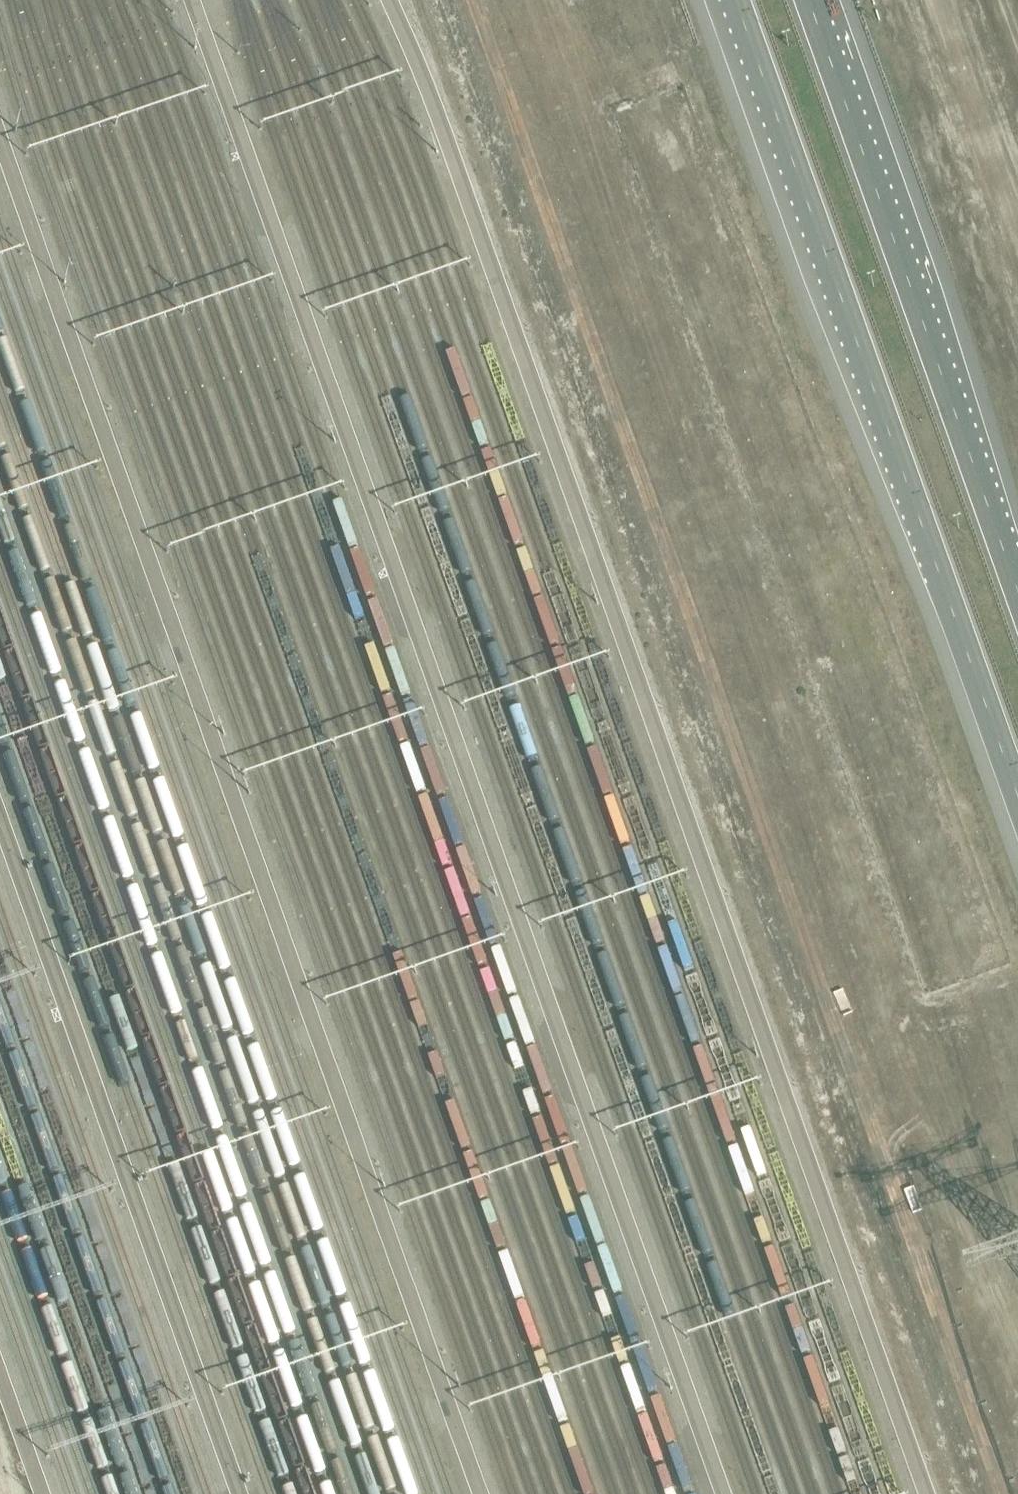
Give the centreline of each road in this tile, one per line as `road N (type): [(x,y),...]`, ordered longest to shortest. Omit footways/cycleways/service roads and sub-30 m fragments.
road 1 (trunk): [(732,0),(1017,797)]
road 2 (trunk): [(1017,589),(809,0)]

